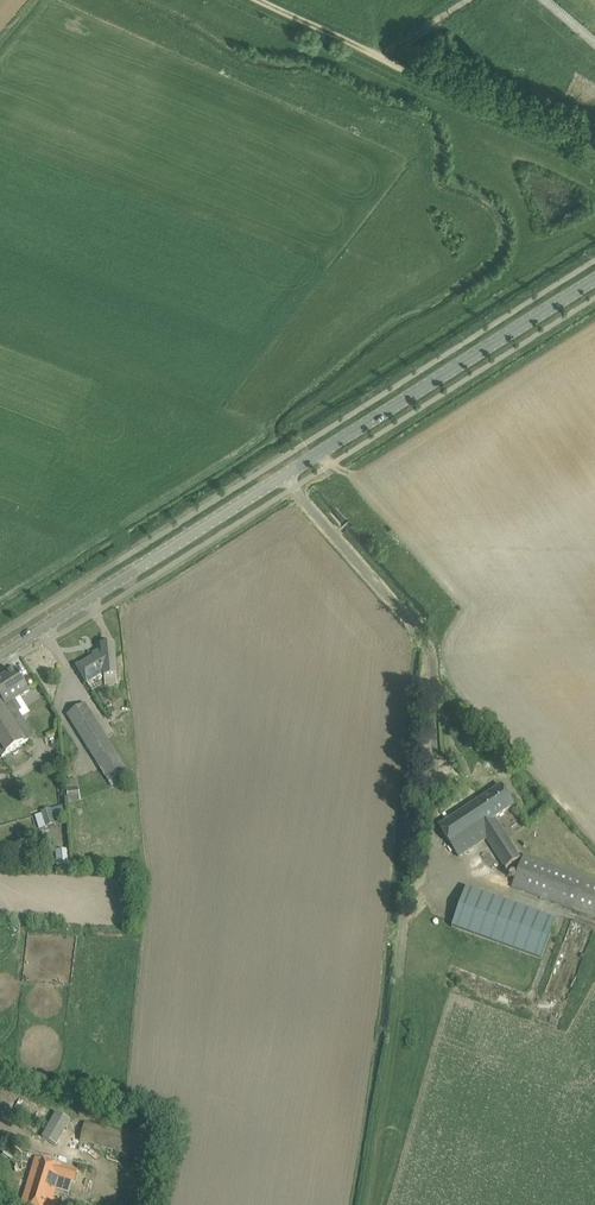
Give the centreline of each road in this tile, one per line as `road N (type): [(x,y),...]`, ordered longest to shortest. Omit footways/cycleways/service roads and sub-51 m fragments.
road 1 (tertiary): [(0,655),(594,279)]
road 2 (track): [(265,0),(594,155)]

